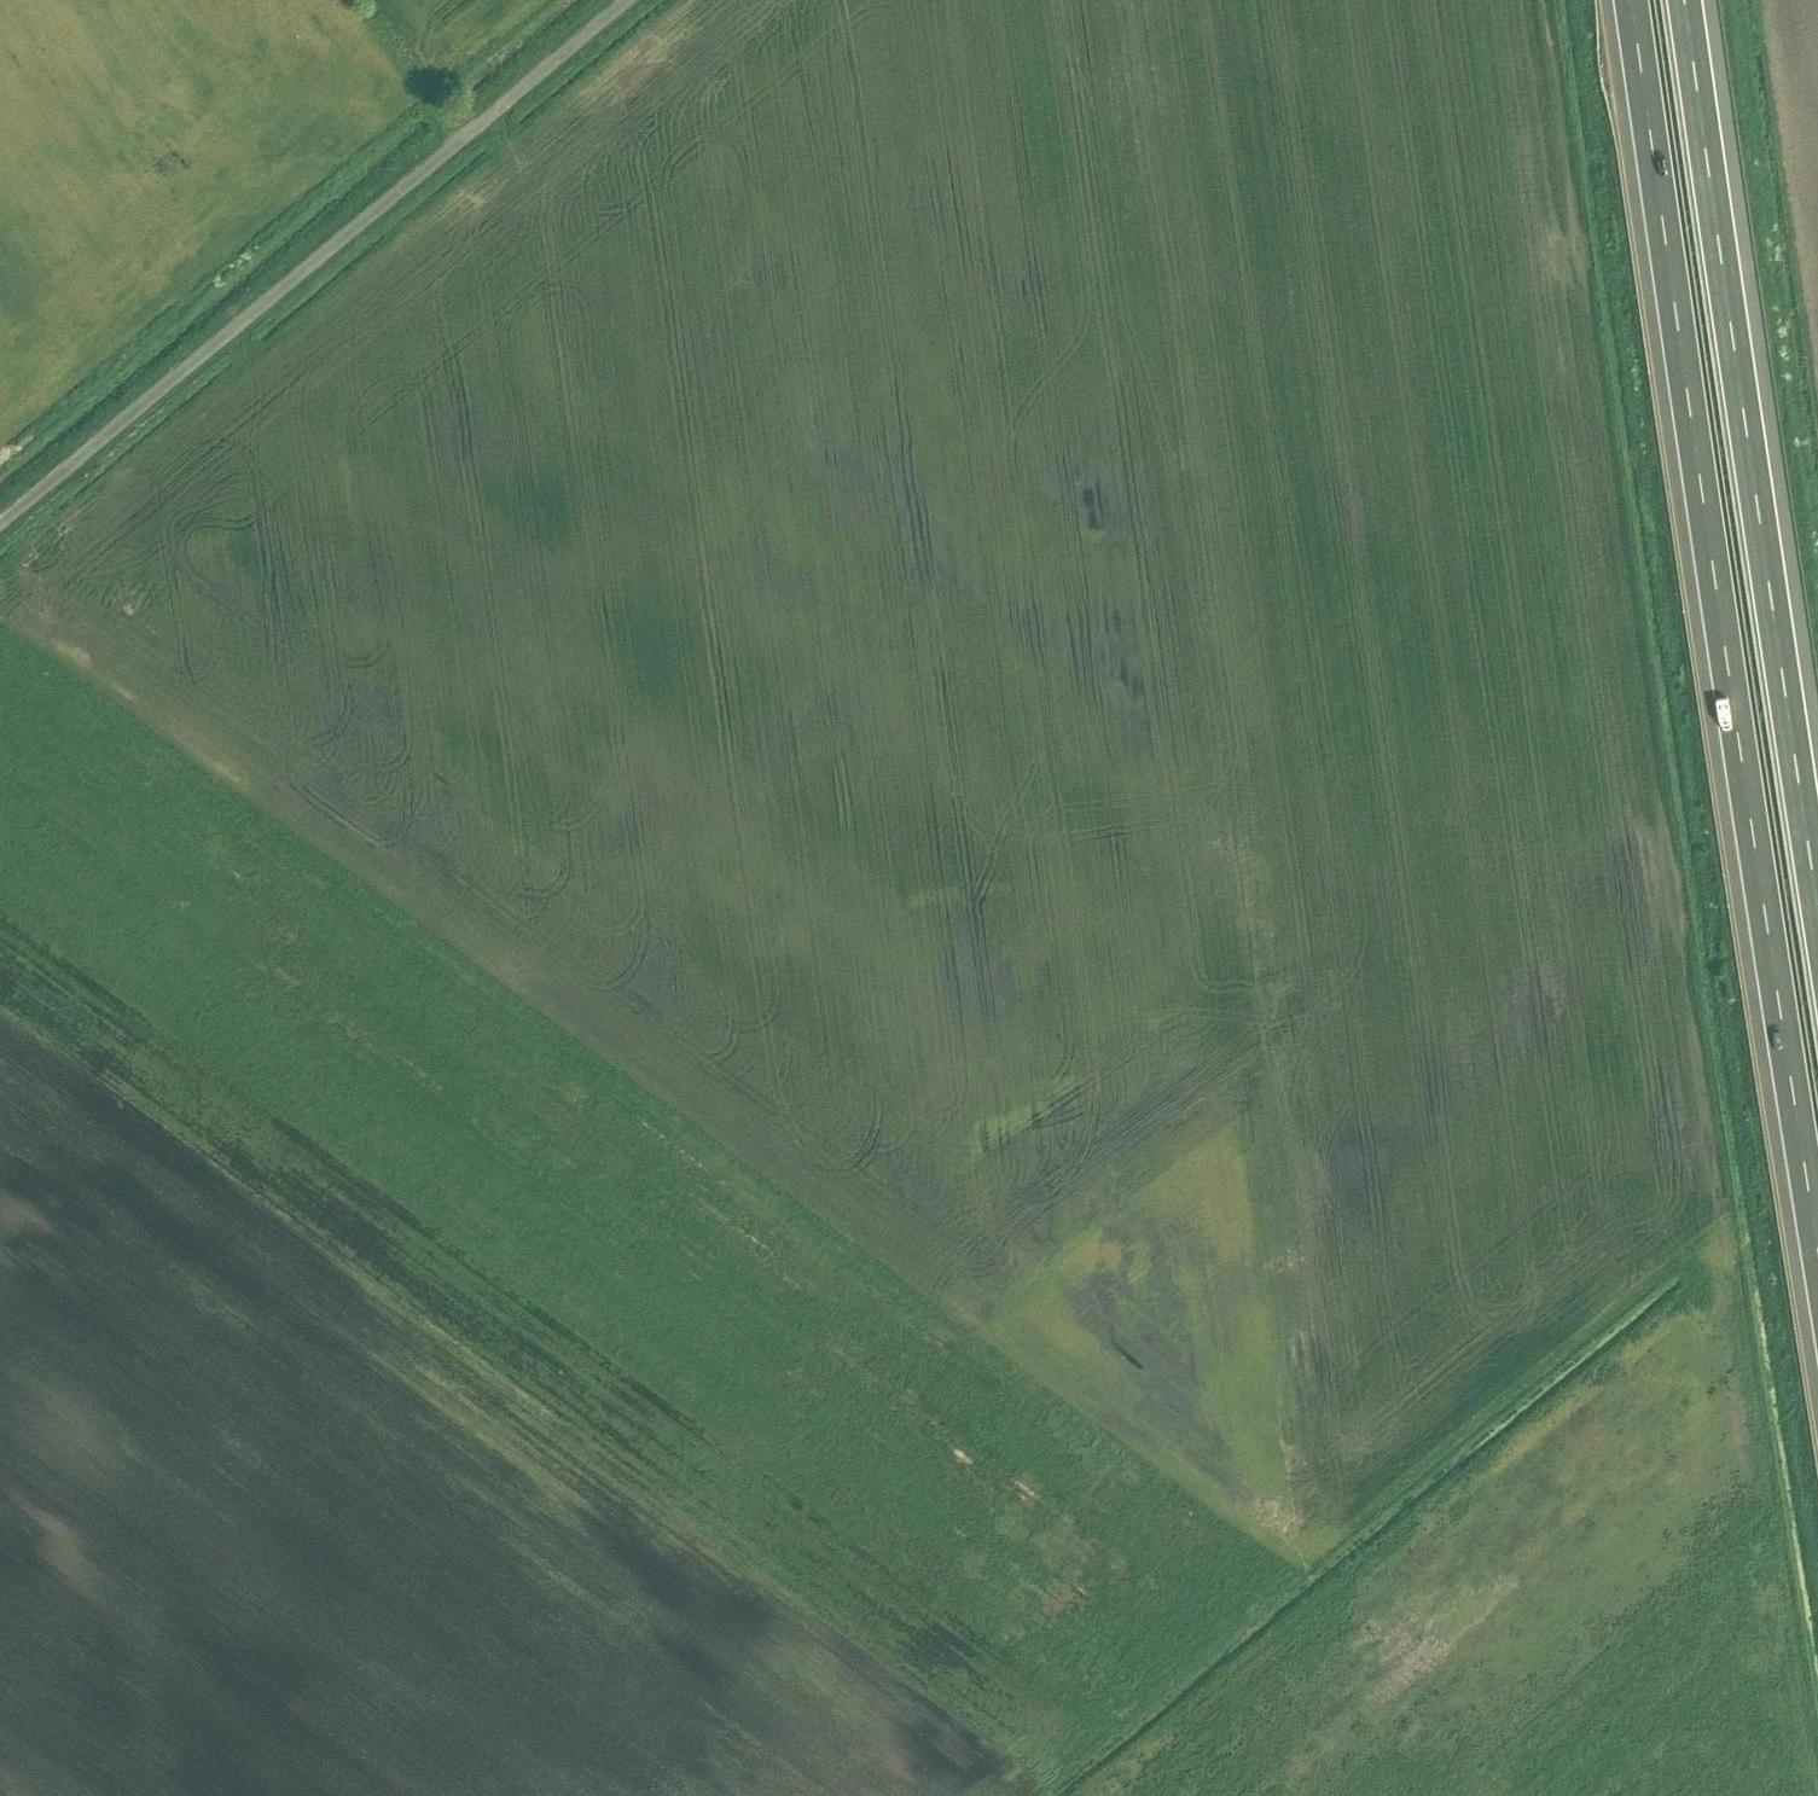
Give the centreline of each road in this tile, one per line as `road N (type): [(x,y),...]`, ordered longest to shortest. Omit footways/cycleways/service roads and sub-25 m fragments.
road 1 (motorway): [(1631,0),(1817,1253)]
road 2 (motorway): [(1817,907),(1685,0)]
road 3 (track): [(0,524),(628,0)]

